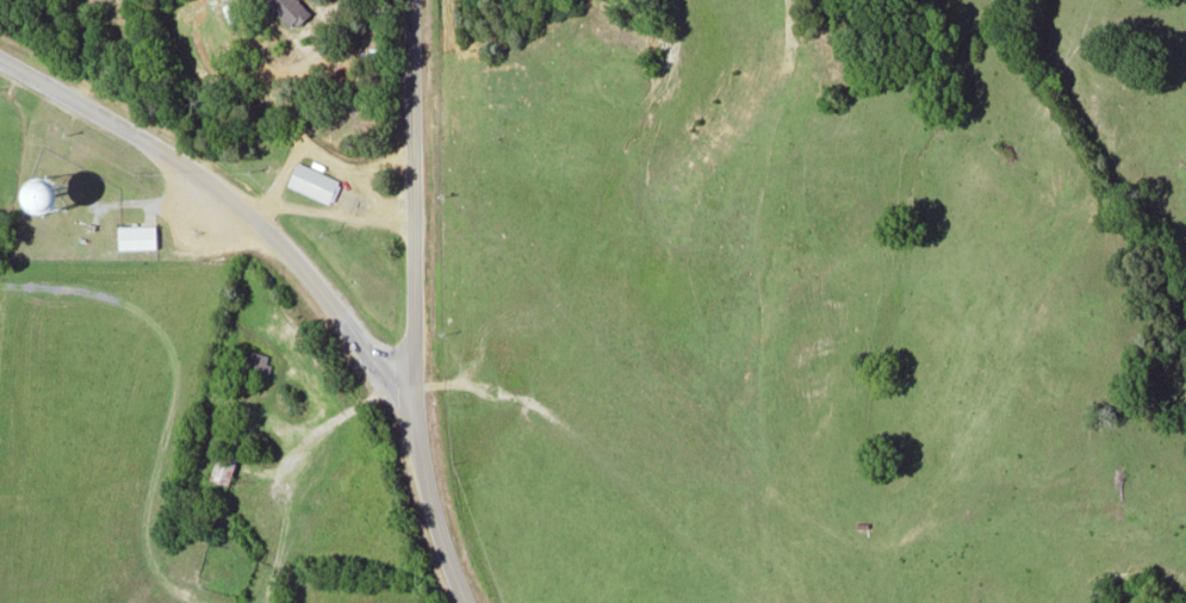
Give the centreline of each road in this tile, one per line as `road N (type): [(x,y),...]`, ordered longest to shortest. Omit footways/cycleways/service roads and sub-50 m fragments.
road 1 (tertiary): [(467,602),(417,472),(400,378),(411,299),(408,0)]
road 2 (residential): [(400,378),(249,209),(0,58)]
road 3 (residential): [(249,209),(412,219)]

